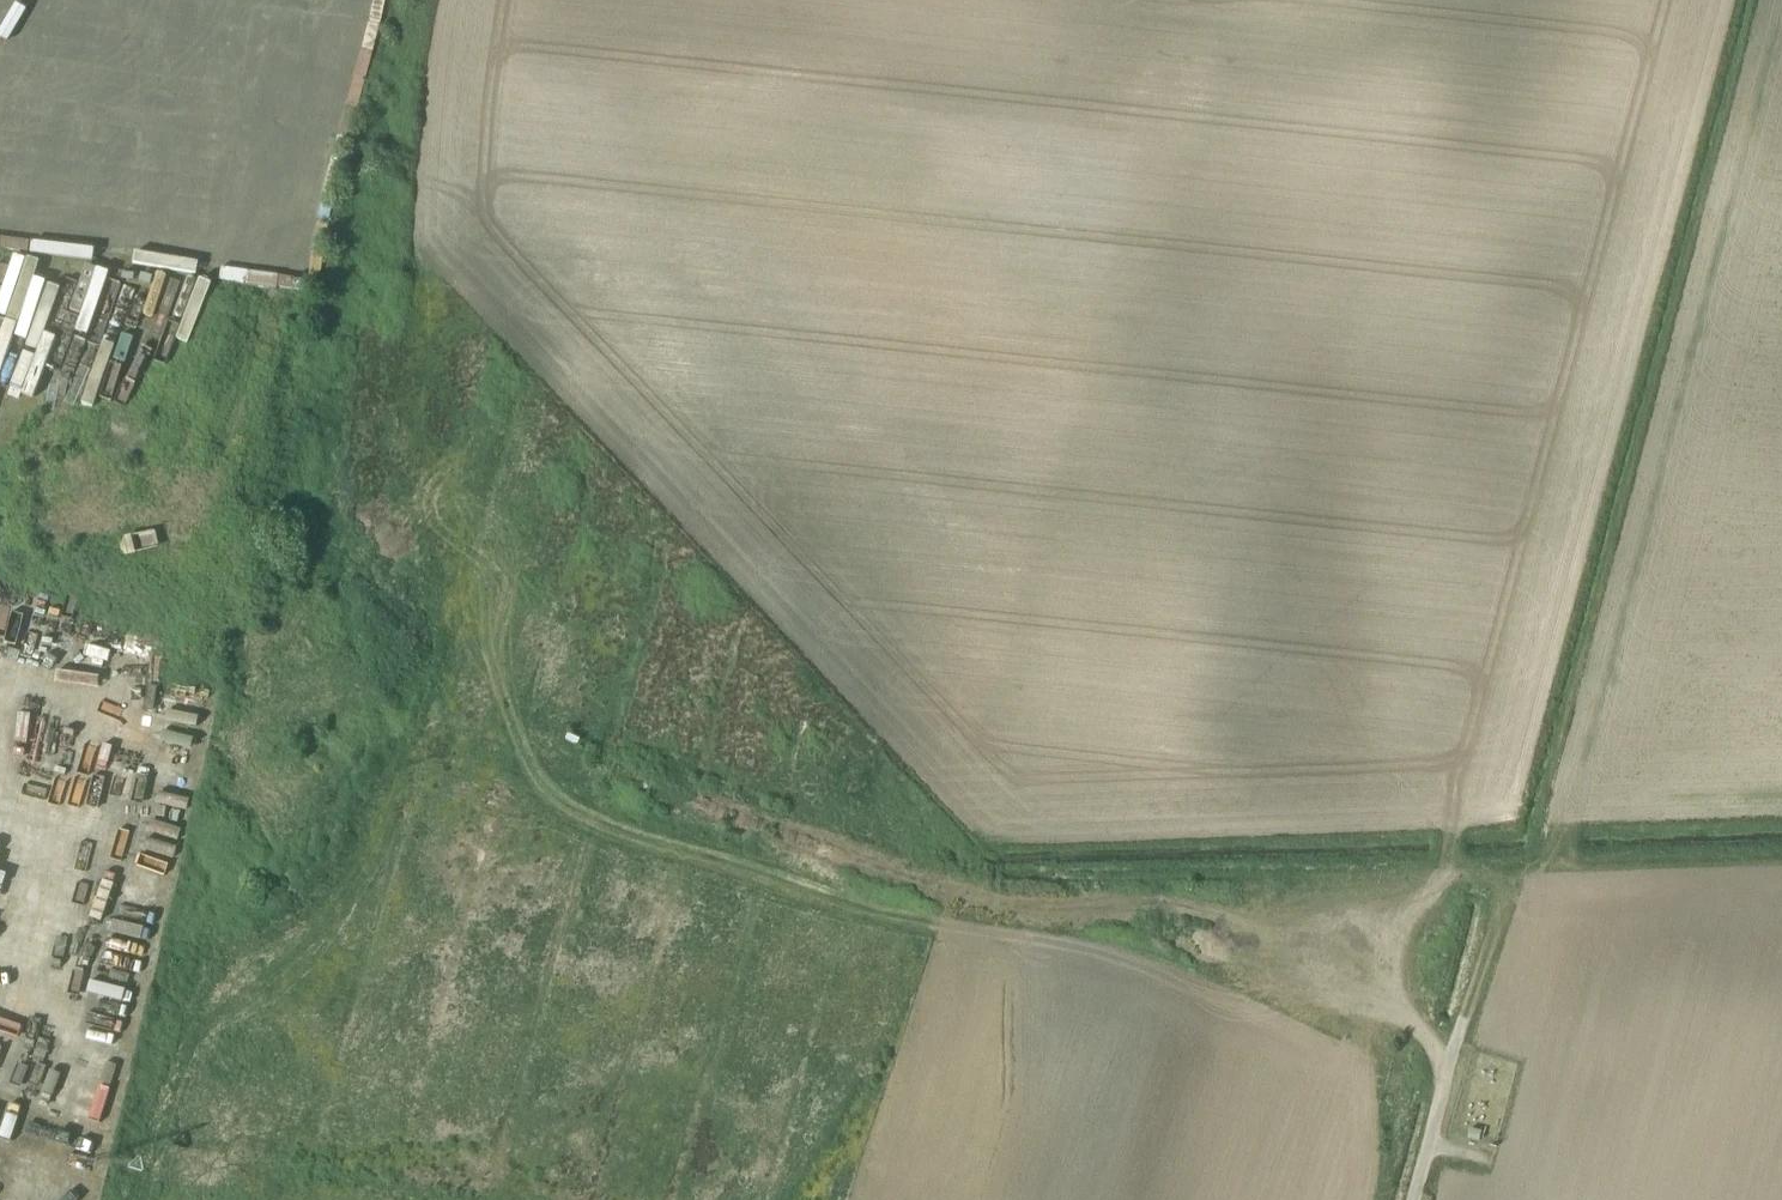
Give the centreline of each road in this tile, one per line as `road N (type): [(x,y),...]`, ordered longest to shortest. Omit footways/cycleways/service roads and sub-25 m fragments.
road 1 (track): [(1461,1017),(1504,865),(1781,857)]
road 2 (unclassified): [(1412,1199),(1461,1017)]

